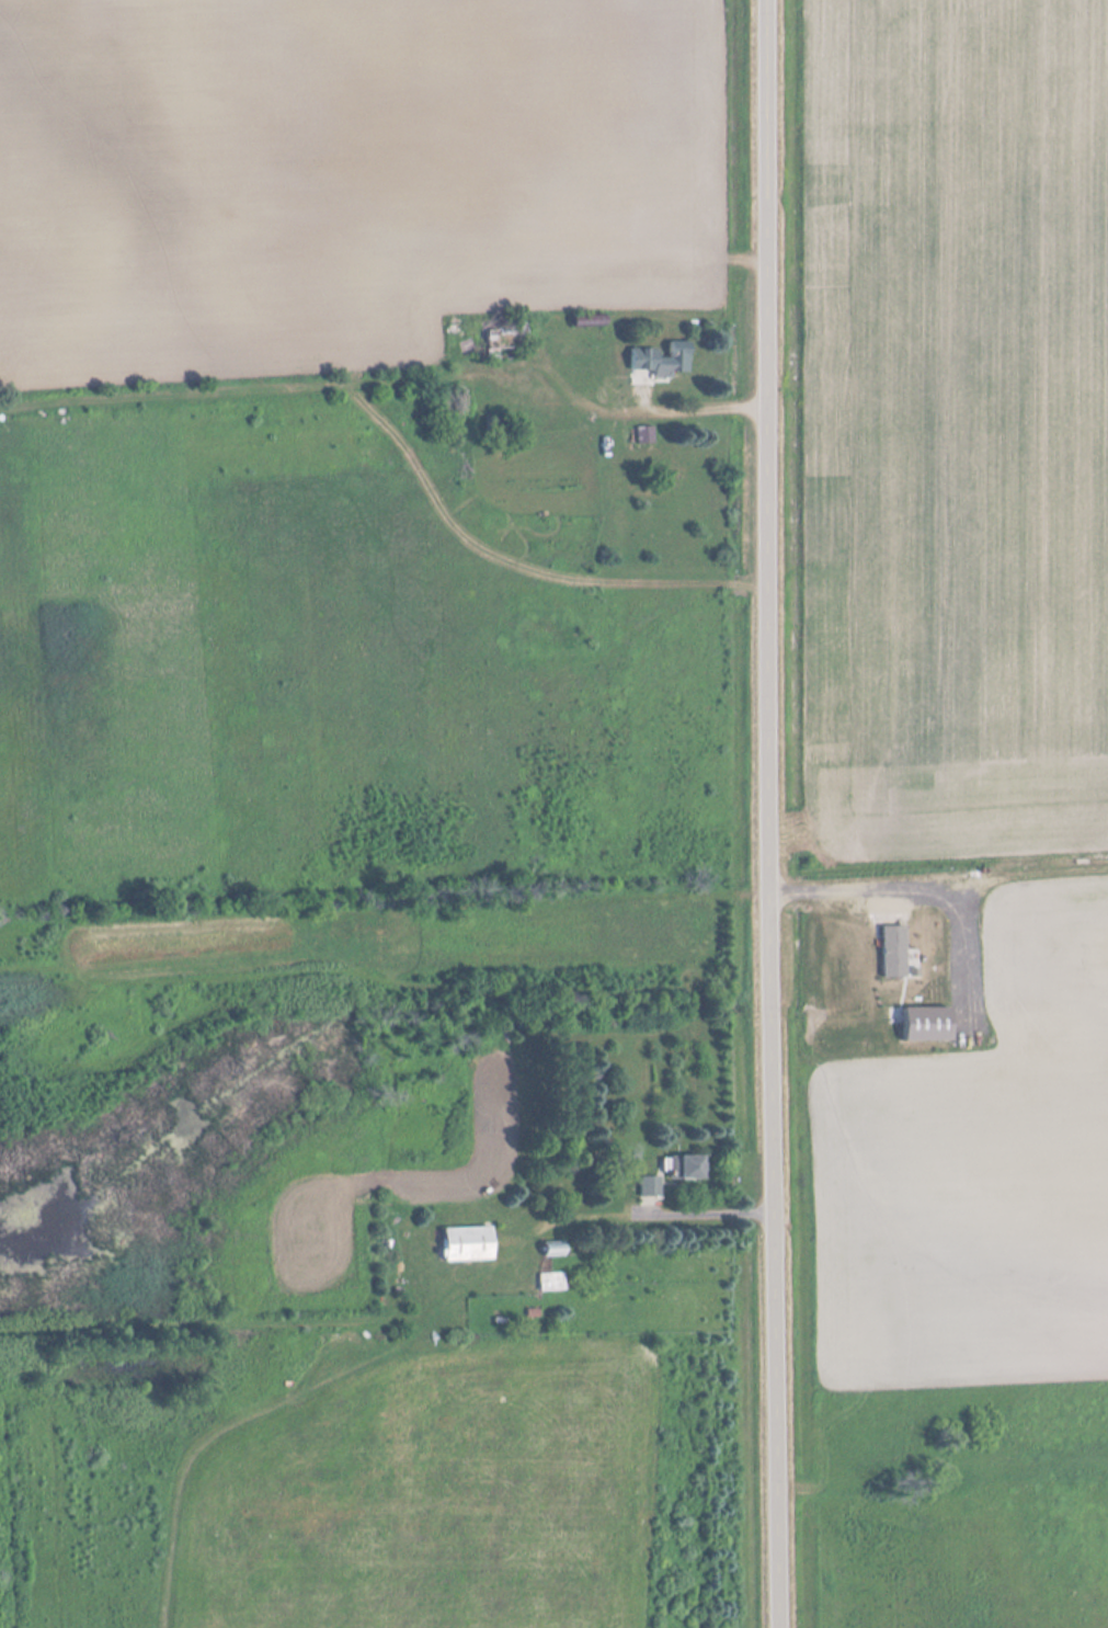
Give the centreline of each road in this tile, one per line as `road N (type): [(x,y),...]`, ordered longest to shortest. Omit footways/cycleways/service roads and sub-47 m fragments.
road 1 (residential): [(769,0),(767,1009),(777,1627)]

